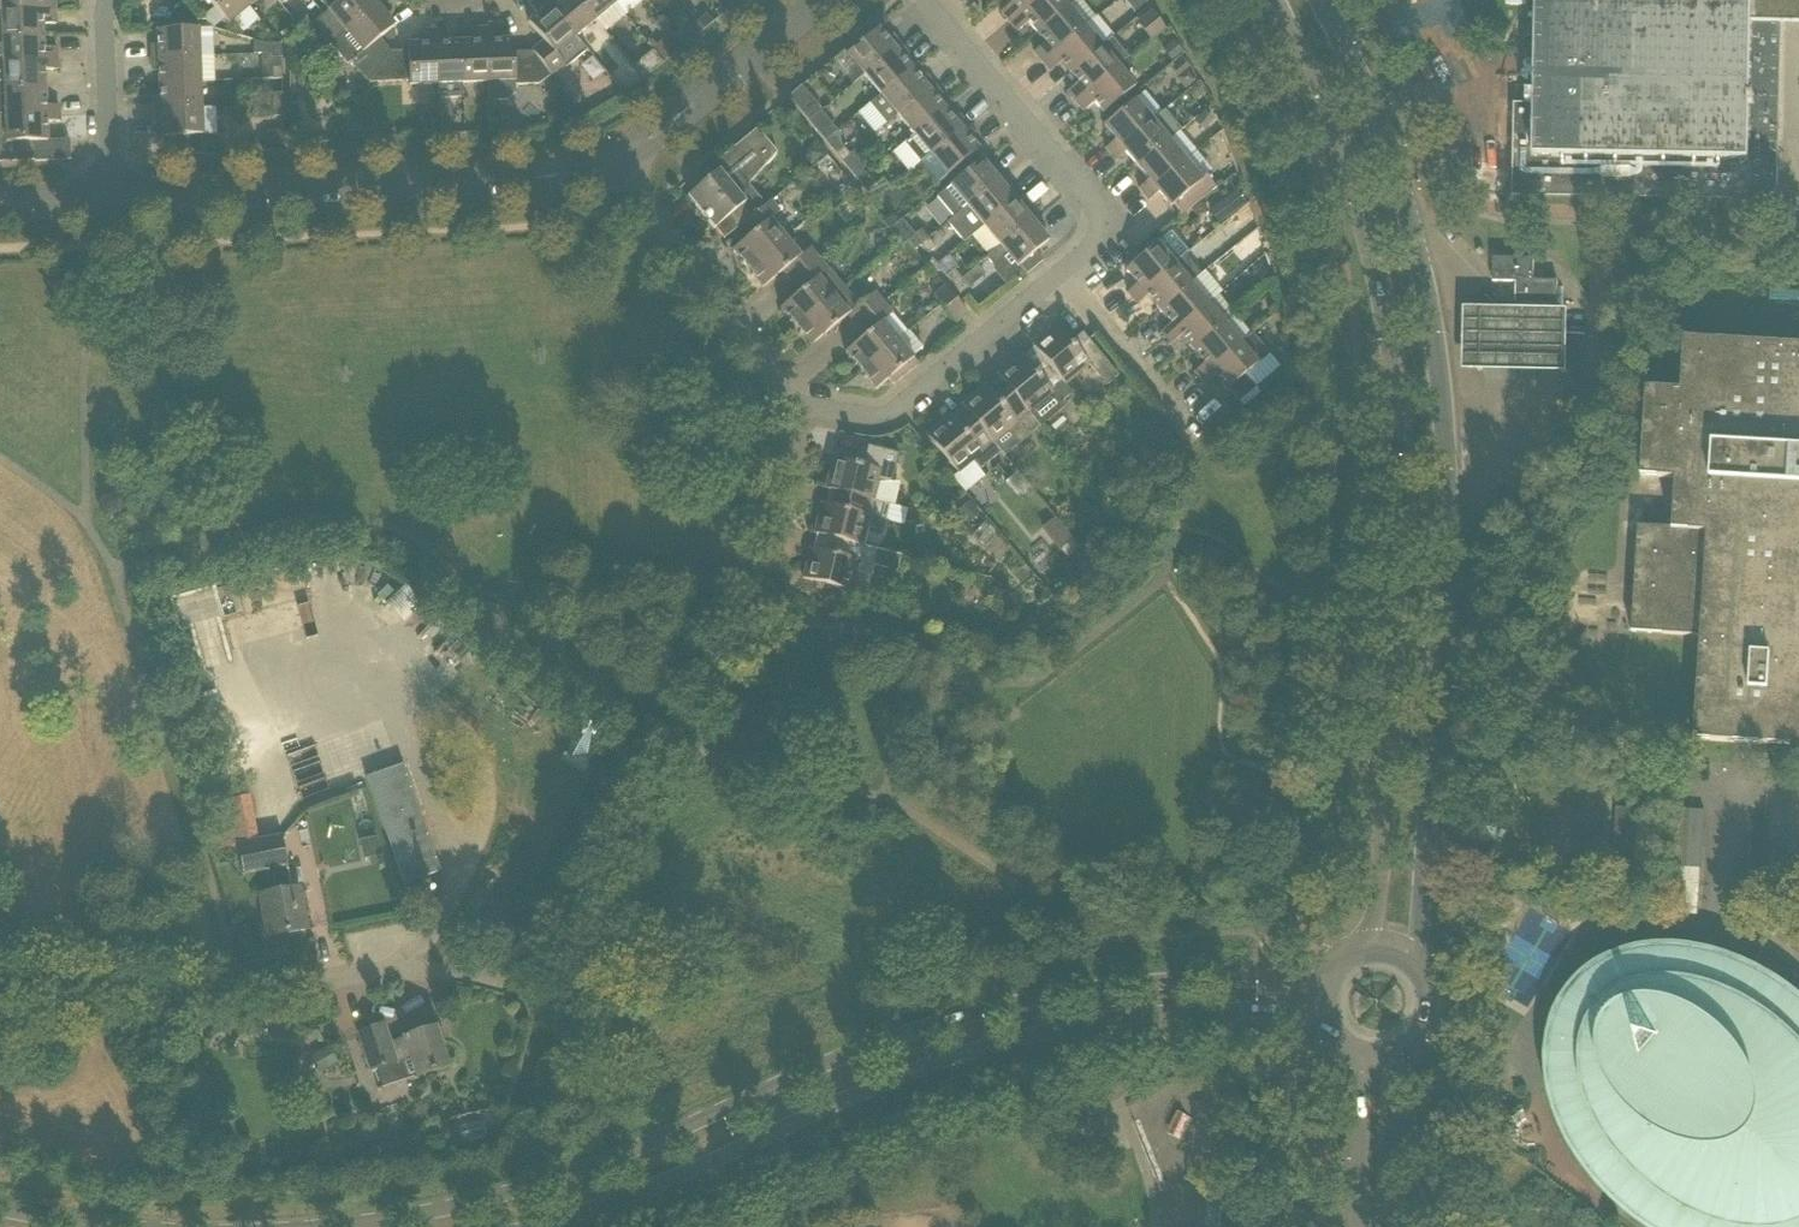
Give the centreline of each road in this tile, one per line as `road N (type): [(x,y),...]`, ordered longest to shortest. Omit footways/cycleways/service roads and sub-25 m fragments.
road 1 (tertiary): [(1327,979),(1103,987),(990,1009),(548,1181),(428,1211),(254,1226),(89,1220),(0,1205)]
road 2 (tertiary): [(1416,955),(1443,610),(1443,410),(1414,231),(1384,128),(1323,0)]
road 3 (tertiary): [(1275,0),(1346,141),(1388,290),(1400,390),(1400,610),(1368,945)]
road 4 (tertiary): [(543,1226),(1003,1042),(1113,1020),(1324,1015)]
road 5 (residential): [(0,990),(45,982),(246,992),(417,964),(533,993)]
road 6 (tertiary): [(109,200),(546,181),(622,157)]
road 7 (residential): [(1062,275),(1083,256),(1093,229),(1086,202),(924,0)]
road 8 (residential): [(801,403),(868,416),(894,412),(1062,275)]
road 9 (residential): [(622,157),(801,403)]
road 10 (tertiary): [(622,157),(660,137),(821,0)]
road 11 (residential): [(111,0),(103,25),(109,200)]
road 12 (residential): [(762,571),(801,403)]
road 13 (tertiary): [(1357,1055),(1357,1226)]
road 14 (residential): [(1168,405),(1062,275)]
road 15 (tertiary): [(1388,1226),(1392,1059)]
road 16 (tertiary): [(1392,1059),(1425,1040),(1438,1013),(1437,987),(1416,955)]

